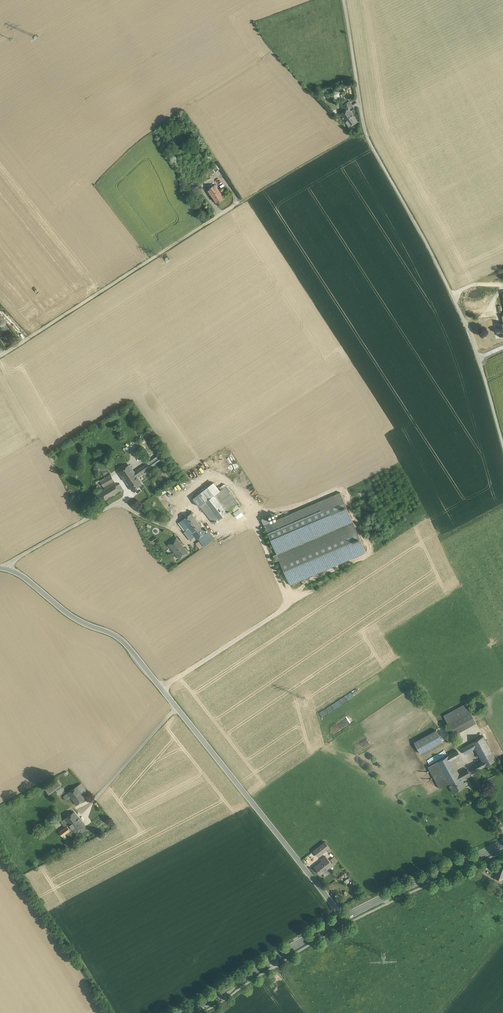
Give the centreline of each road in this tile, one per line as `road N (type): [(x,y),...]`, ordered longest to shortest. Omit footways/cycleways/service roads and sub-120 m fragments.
road 1 (track): [(4,567),(119,502),(166,527),(186,507),(212,533),(251,523),(288,600),(161,689)]
road 2 (unclassified): [(343,917),(126,644),(0,567)]
road 3 (unclassified): [(502,439),(467,324),(366,129),(345,0)]
road 4 (track): [(0,355),(240,202)]
road 5 (primary): [(343,917),(187,1012)]
road 6 (primary): [(502,843),(343,917)]
road 7 (track): [(366,129),(240,202)]

